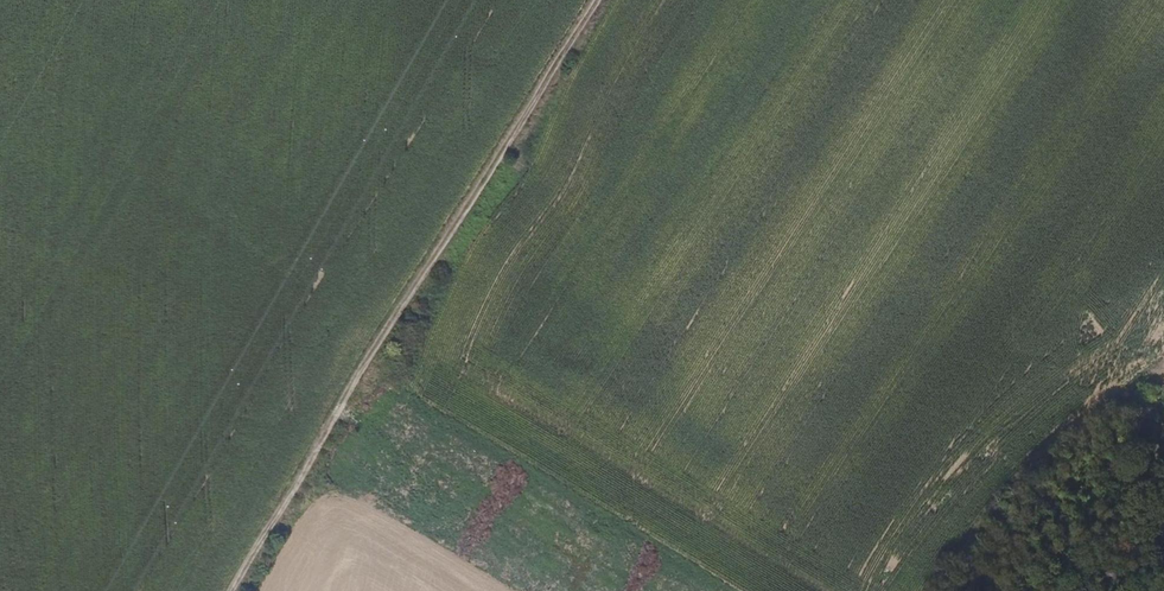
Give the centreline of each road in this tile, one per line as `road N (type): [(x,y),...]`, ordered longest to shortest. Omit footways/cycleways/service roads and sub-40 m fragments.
road 1 (track): [(622,0),(252,590)]

